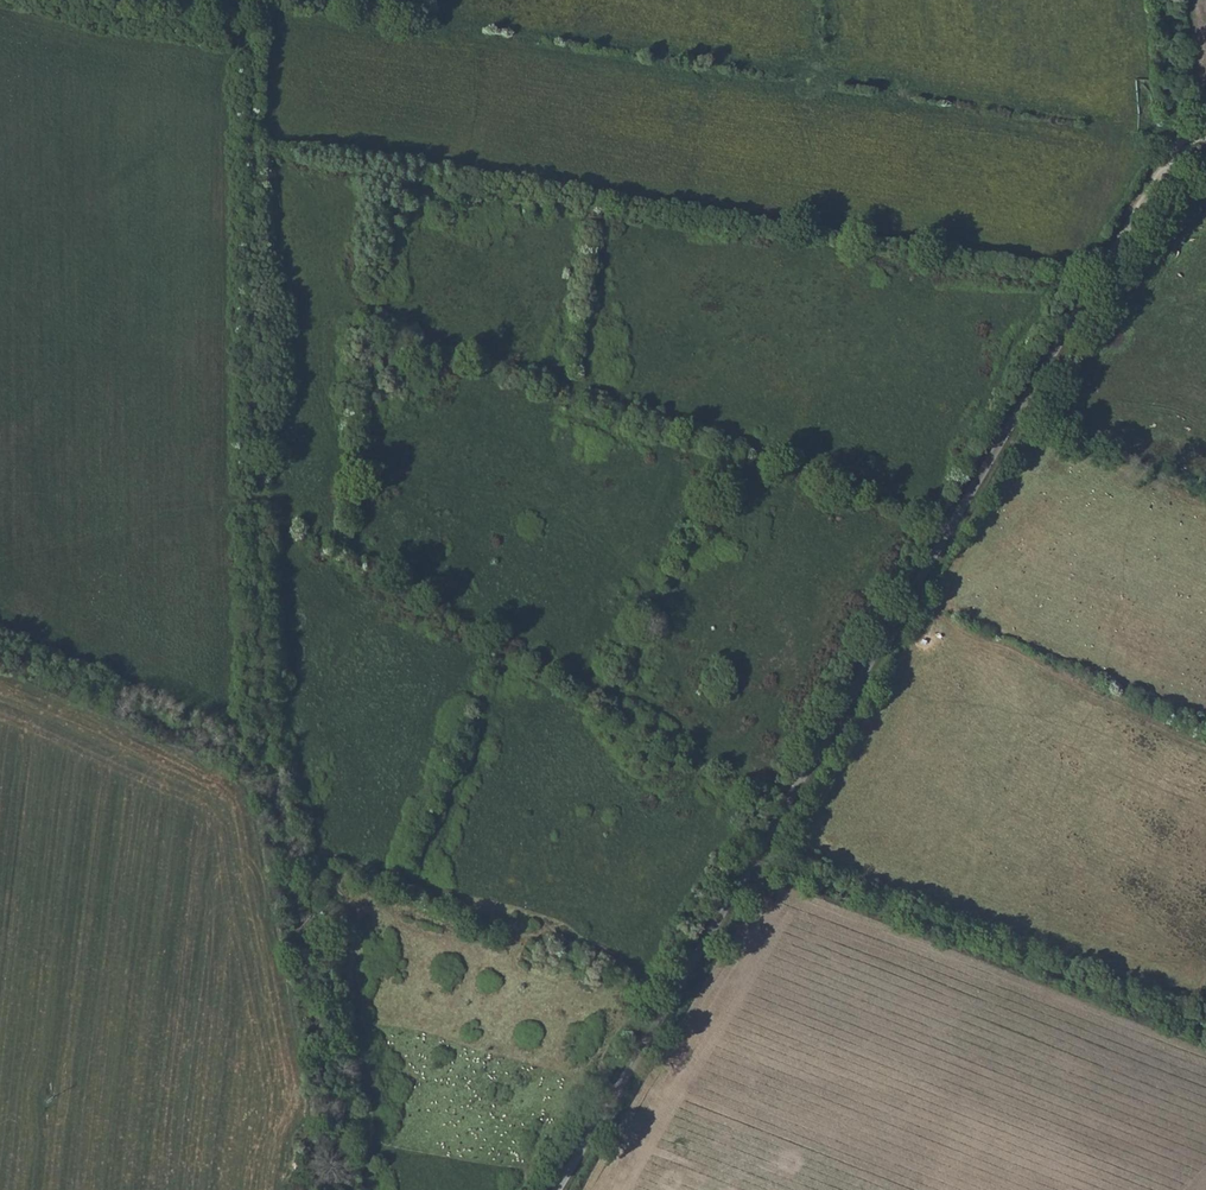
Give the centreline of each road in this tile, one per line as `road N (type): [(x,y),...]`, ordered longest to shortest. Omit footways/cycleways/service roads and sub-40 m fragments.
road 1 (unclassified): [(553,1189),(1097,277),(1181,150),(1205,159)]
road 2 (track): [(342,1189),(260,762),(249,144)]
road 3 (track): [(249,144),(1097,277)]
road 4 (track): [(1205,1030),(752,861)]
road 5 (track): [(260,762),(0,650)]
road 6 (track): [(1181,150),(1170,0)]
road 7 (track): [(106,0),(252,28)]

